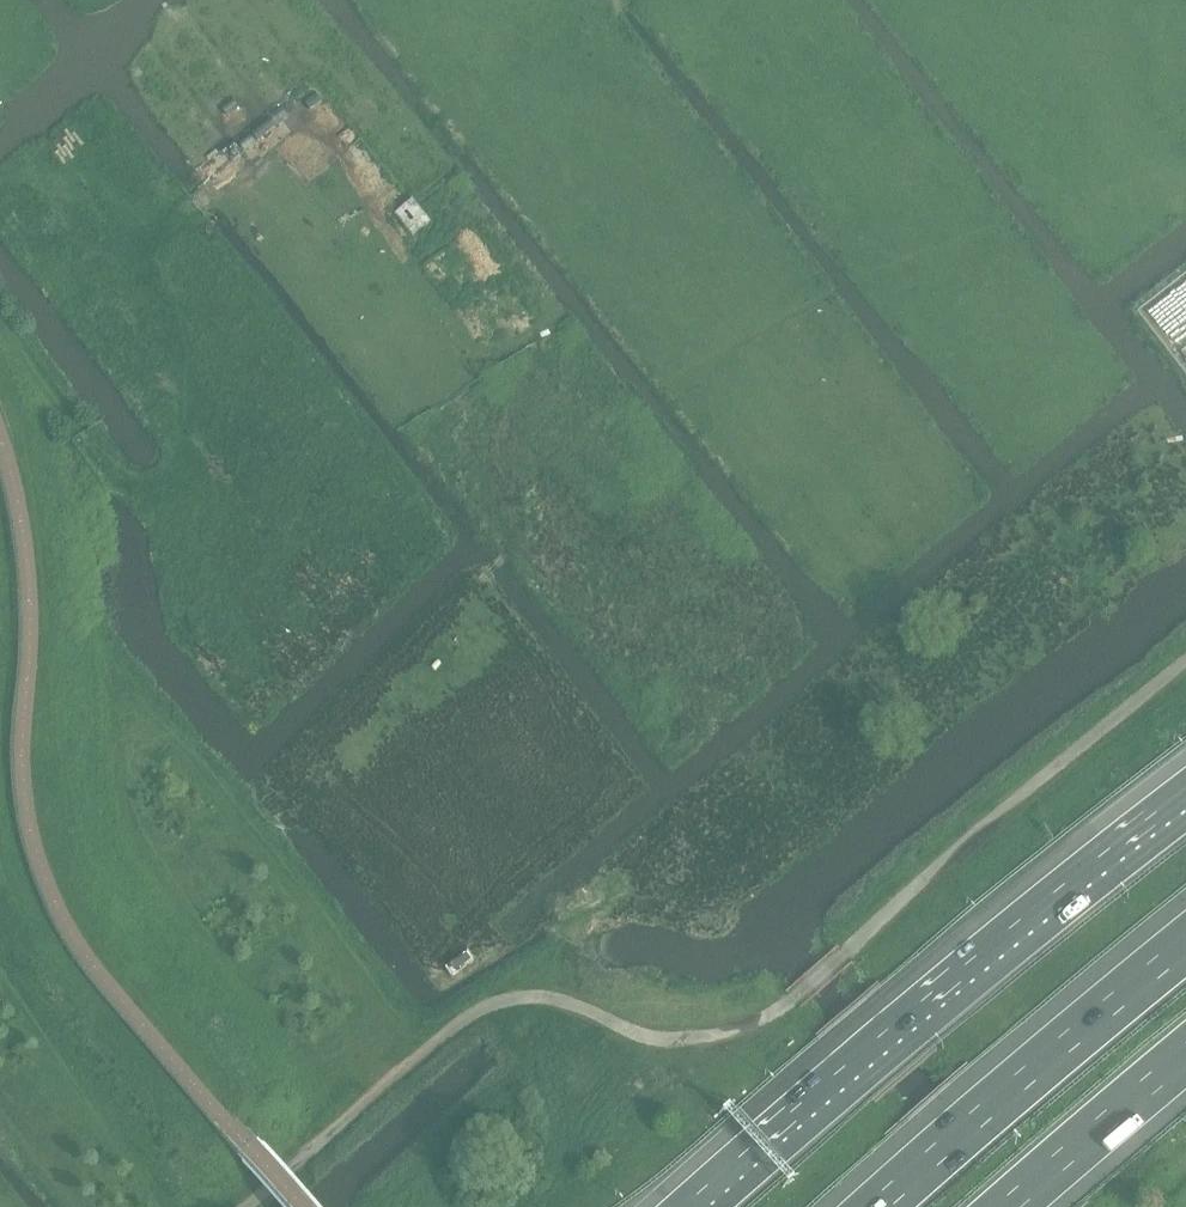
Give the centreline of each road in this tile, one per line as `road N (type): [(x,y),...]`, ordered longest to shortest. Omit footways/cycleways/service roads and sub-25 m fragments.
road 1 (track): [(247,1206),(478,1011),(520,999),(557,1000),(657,1040),(719,1035),(768,1016),(926,875),(1185,662)]
road 2 (motorway): [(1185,801),(920,1013),(703,1206)]
road 3 (motorway): [(1185,946),(878,1206)]
road 4 (motorway): [(1012,1206),(1185,1055)]

